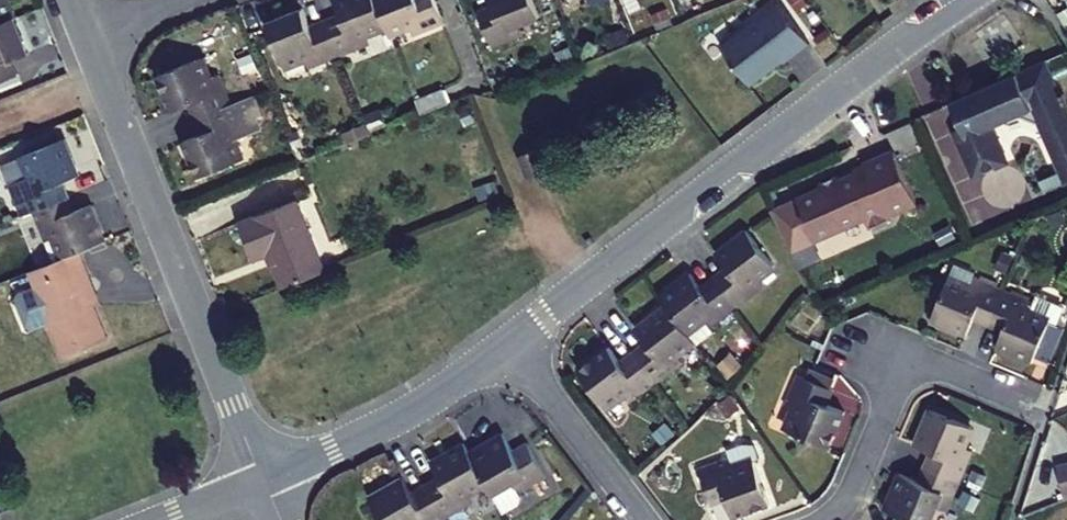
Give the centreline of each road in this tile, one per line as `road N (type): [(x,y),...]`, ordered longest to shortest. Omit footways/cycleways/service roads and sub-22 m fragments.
road 1 (residential): [(960,0),(509,344)]
road 2 (residential): [(86,32),(262,480)]
road 3 (residential): [(828,519),(848,497),(910,356),(1044,409)]
road 4 (residential): [(509,344),(393,421),(262,480)]
road 5 (residential): [(509,344),(644,519)]

